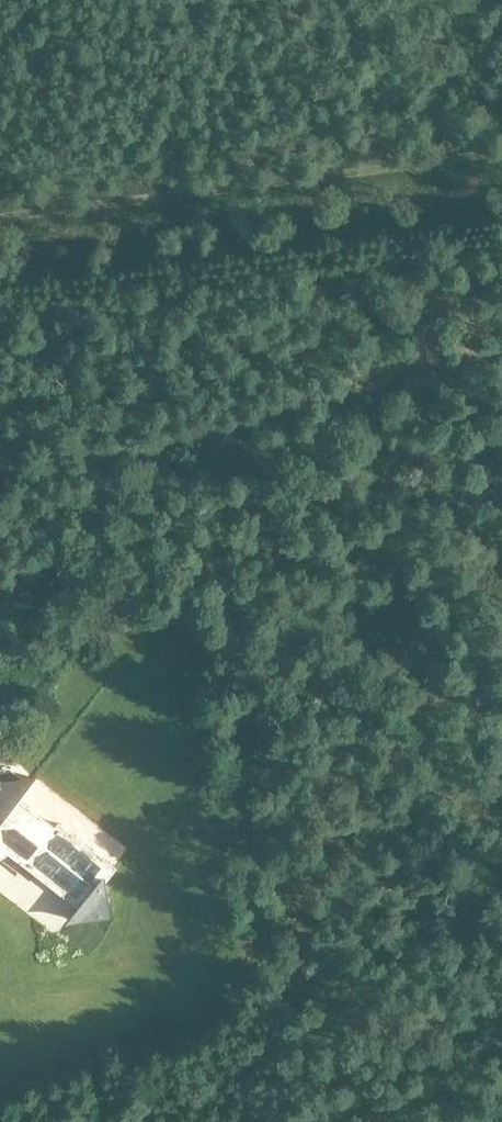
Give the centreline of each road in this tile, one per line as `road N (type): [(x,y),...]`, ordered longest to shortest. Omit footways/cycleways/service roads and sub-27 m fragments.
road 1 (track): [(0,218),(501,152)]

